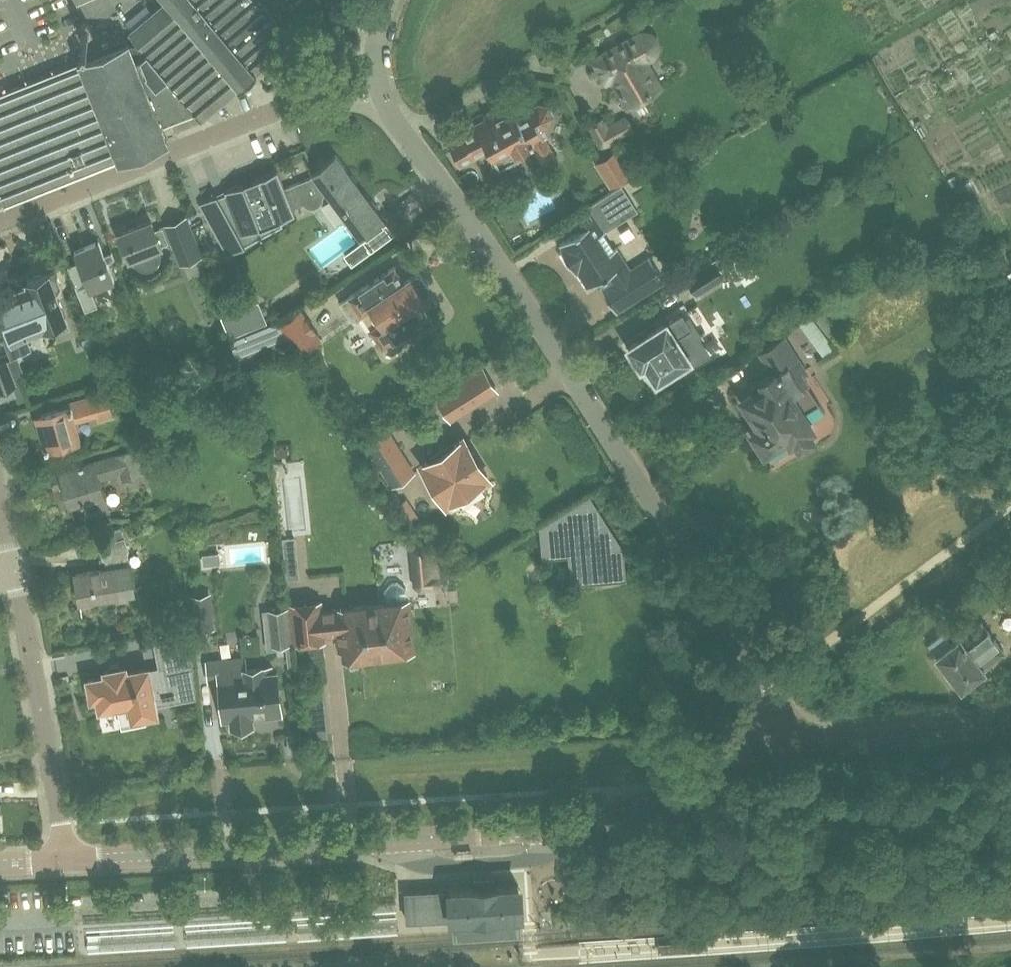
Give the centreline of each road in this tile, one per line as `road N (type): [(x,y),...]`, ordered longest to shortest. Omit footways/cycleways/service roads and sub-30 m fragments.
road 1 (residential): [(787,740),(689,552),(403,132),(375,77)]
road 2 (residential): [(63,861),(567,828),(637,810),(787,740)]
road 3 (residential): [(0,223),(375,77)]
road 4 (residential): [(63,861),(16,573)]
road 5 (residential): [(787,740),(1010,720)]

